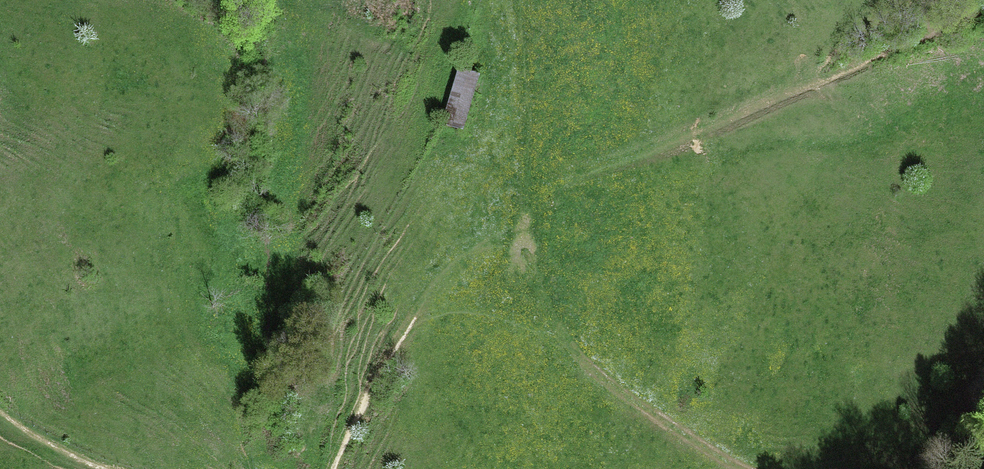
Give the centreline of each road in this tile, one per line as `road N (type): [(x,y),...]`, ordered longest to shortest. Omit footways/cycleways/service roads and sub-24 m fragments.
road 1 (track): [(525,193),(549,306),(574,352),(614,389),(746,468)]
road 2 (track): [(332,468),(410,315),(525,193)]
road 3 (track): [(512,0),(525,193)]
road 4 (track): [(0,408),(49,444),(117,468)]

